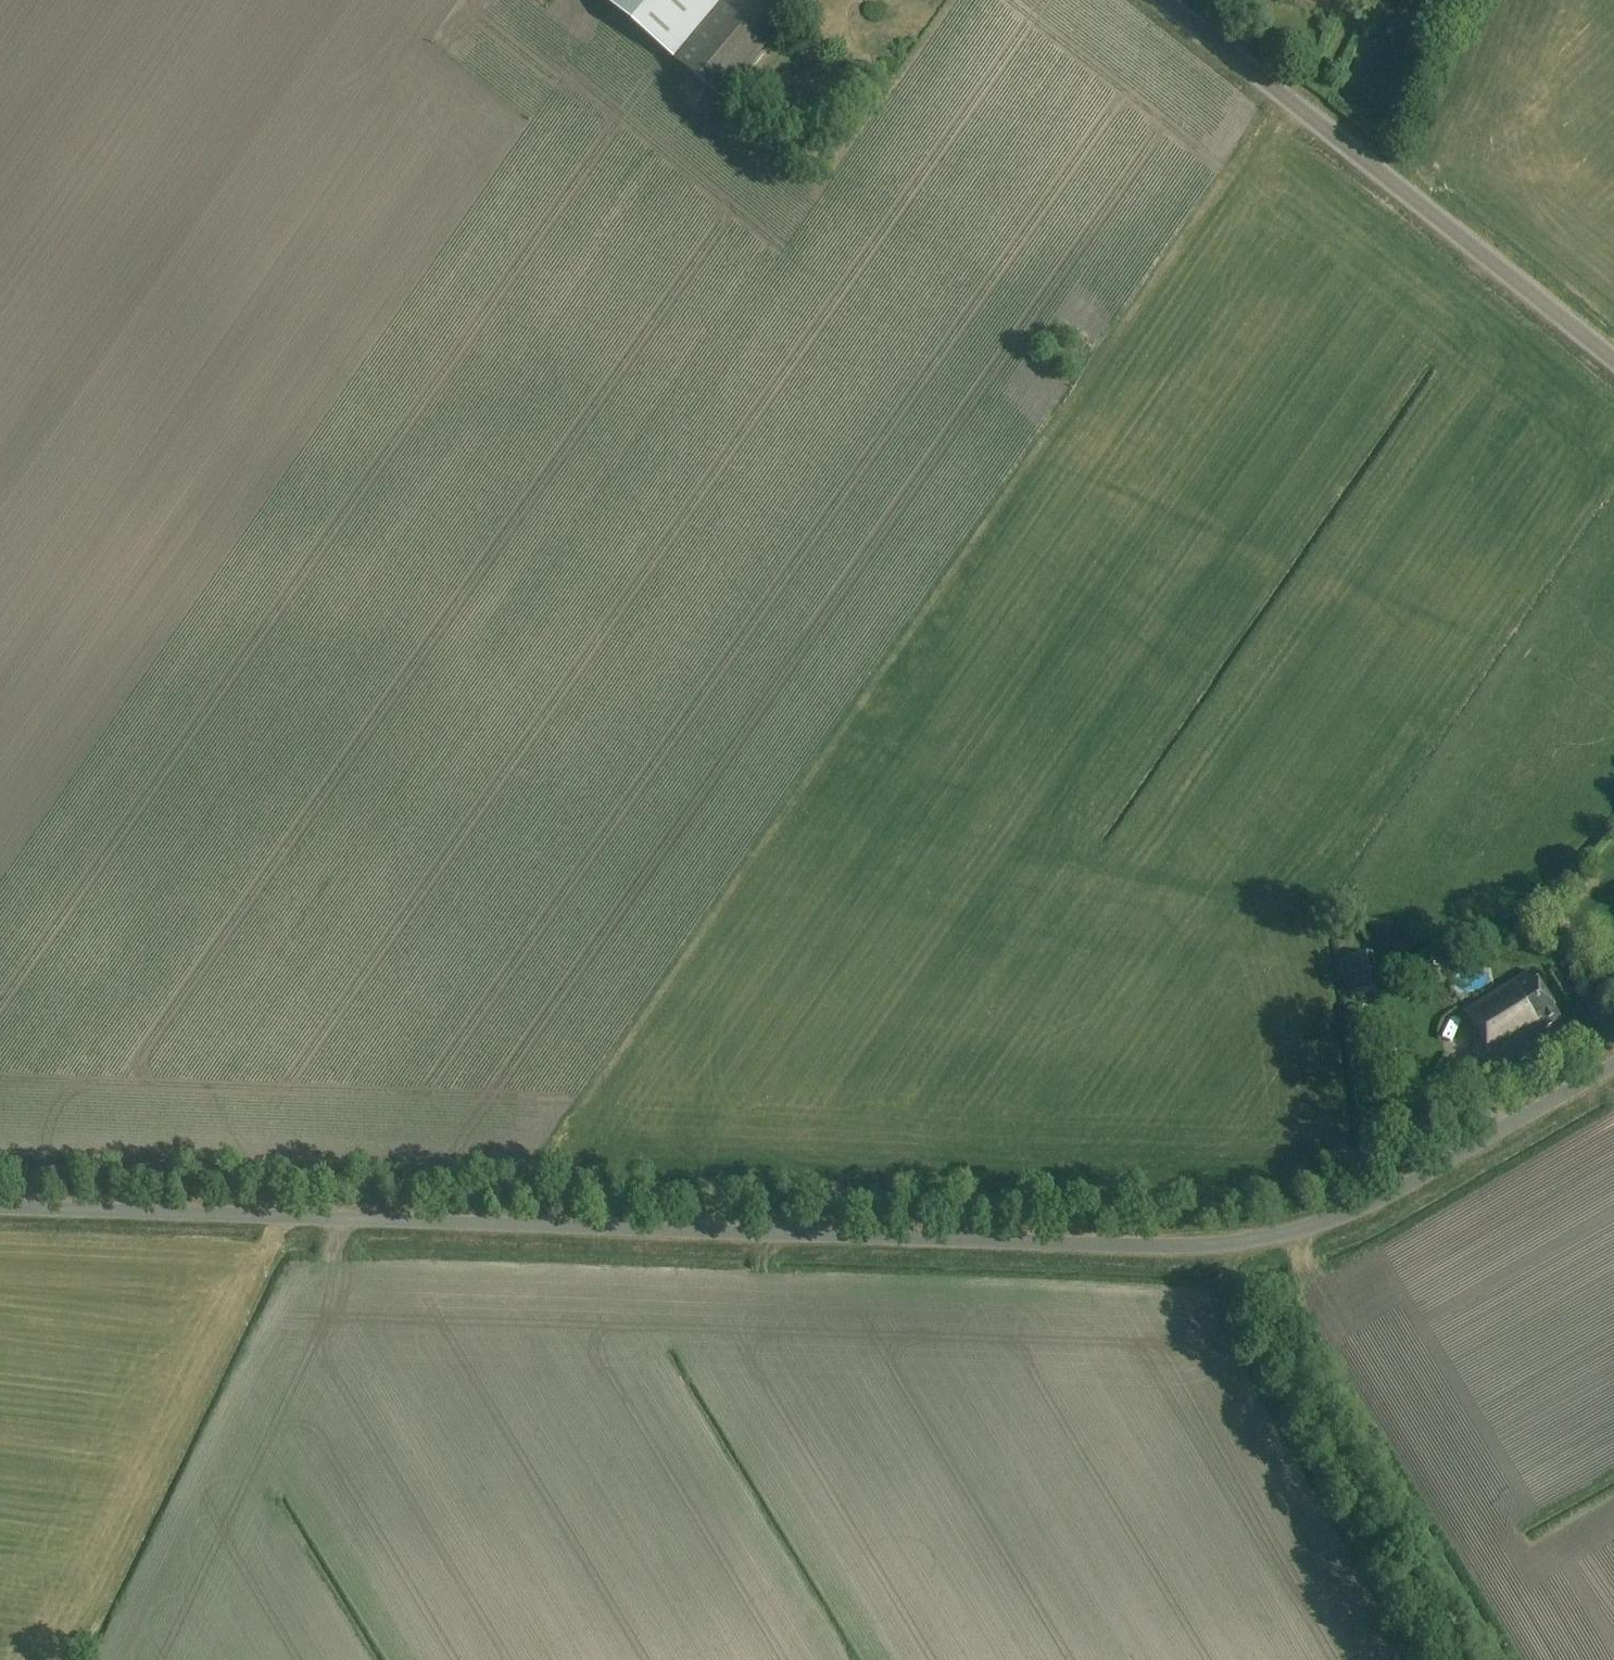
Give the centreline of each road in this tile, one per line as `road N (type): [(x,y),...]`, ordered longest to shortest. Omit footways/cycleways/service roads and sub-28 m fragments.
road 1 (unclassified): [(1613,1065),(1371,1203),(1248,1242),(1130,1246),(0,1206)]
road 2 (unclassified): [(1613,359),(1165,0)]

